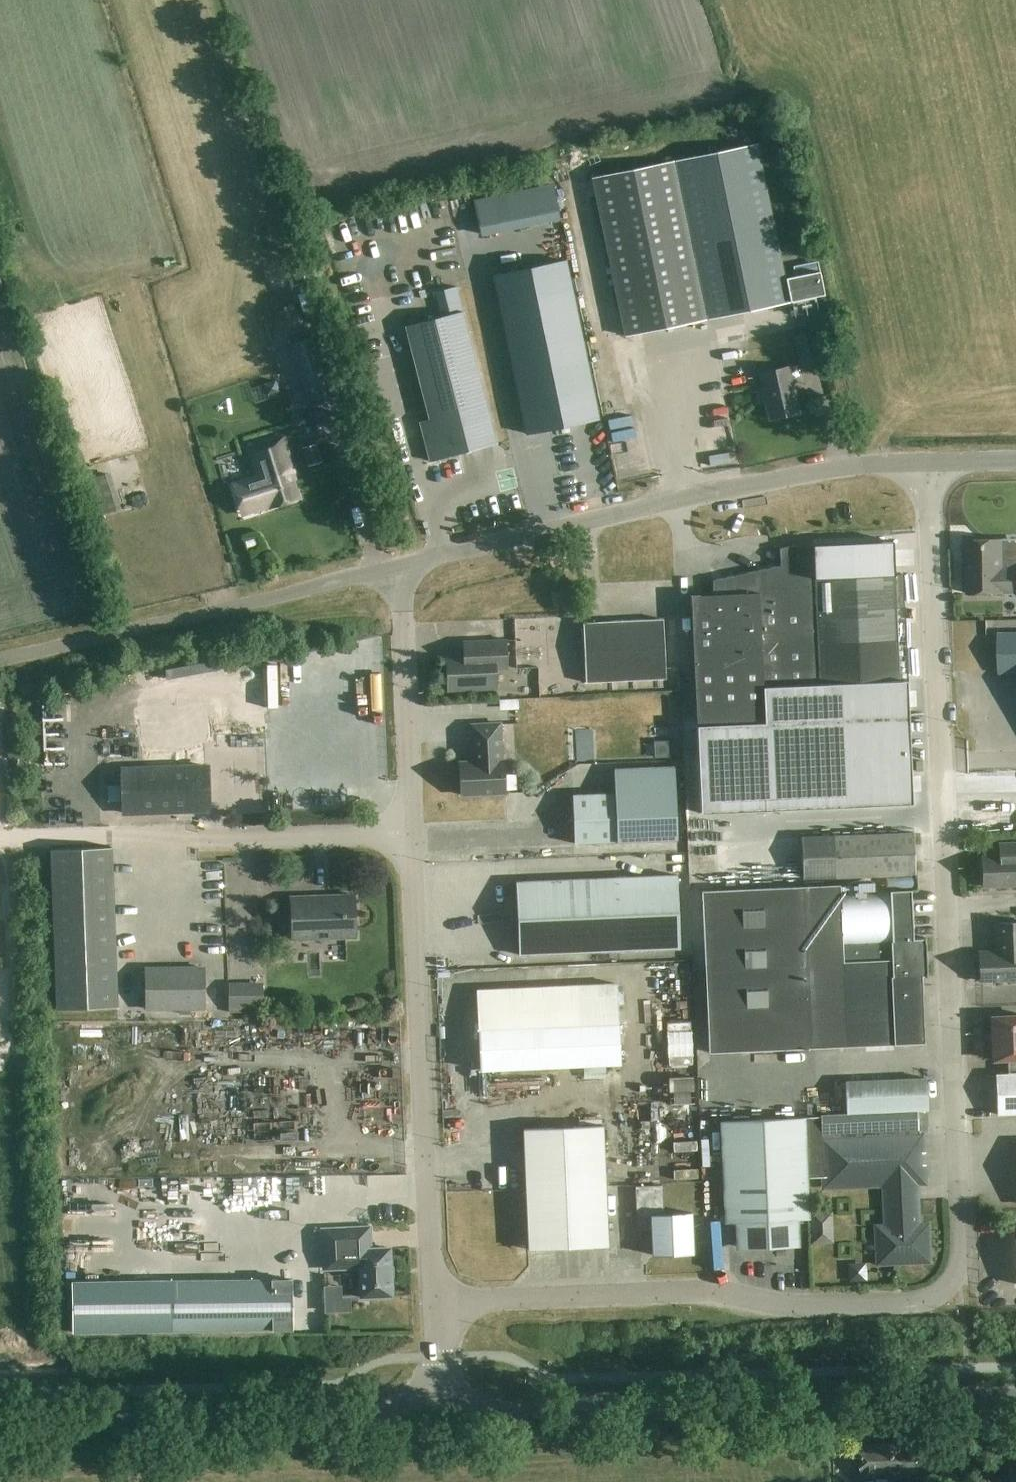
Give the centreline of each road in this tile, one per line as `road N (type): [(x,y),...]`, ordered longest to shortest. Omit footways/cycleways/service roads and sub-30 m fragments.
road 1 (unclassified): [(436,1301),(687,1286),(796,1305),(917,1302),(958,1276),(926,461)]
road 2 (tertiary): [(438,1390),(508,1412),(1015,1400)]
road 3 (unclassified): [(399,564),(843,464),(926,461)]
road 4 (unclassified): [(436,1301),(413,832)]
road 5 (tertiary): [(0,1423),(338,1418),(438,1390)]
road 6 (unclassified): [(413,832),(399,564)]
road 7 (unclassified): [(198,838),(413,832)]
road 8 (unclassified): [(206,613),(0,660)]
road 9 (unclassified): [(206,613),(399,564)]

